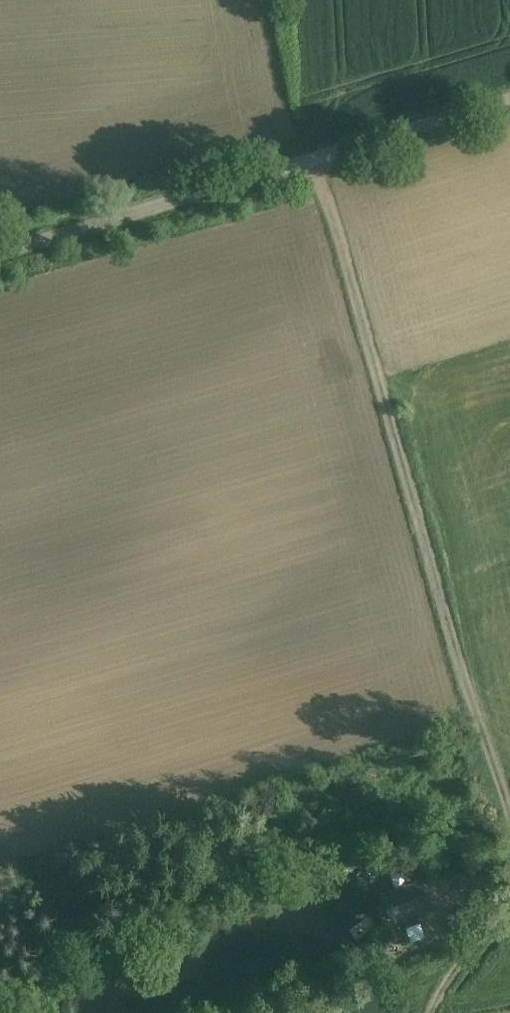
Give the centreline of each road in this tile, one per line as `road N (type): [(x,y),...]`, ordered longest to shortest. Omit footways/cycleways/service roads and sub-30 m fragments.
road 1 (track): [(318,155),(509,849)]
road 2 (unclassified): [(509,99),(0,251)]
road 3 (track): [(509,876),(432,1012)]

